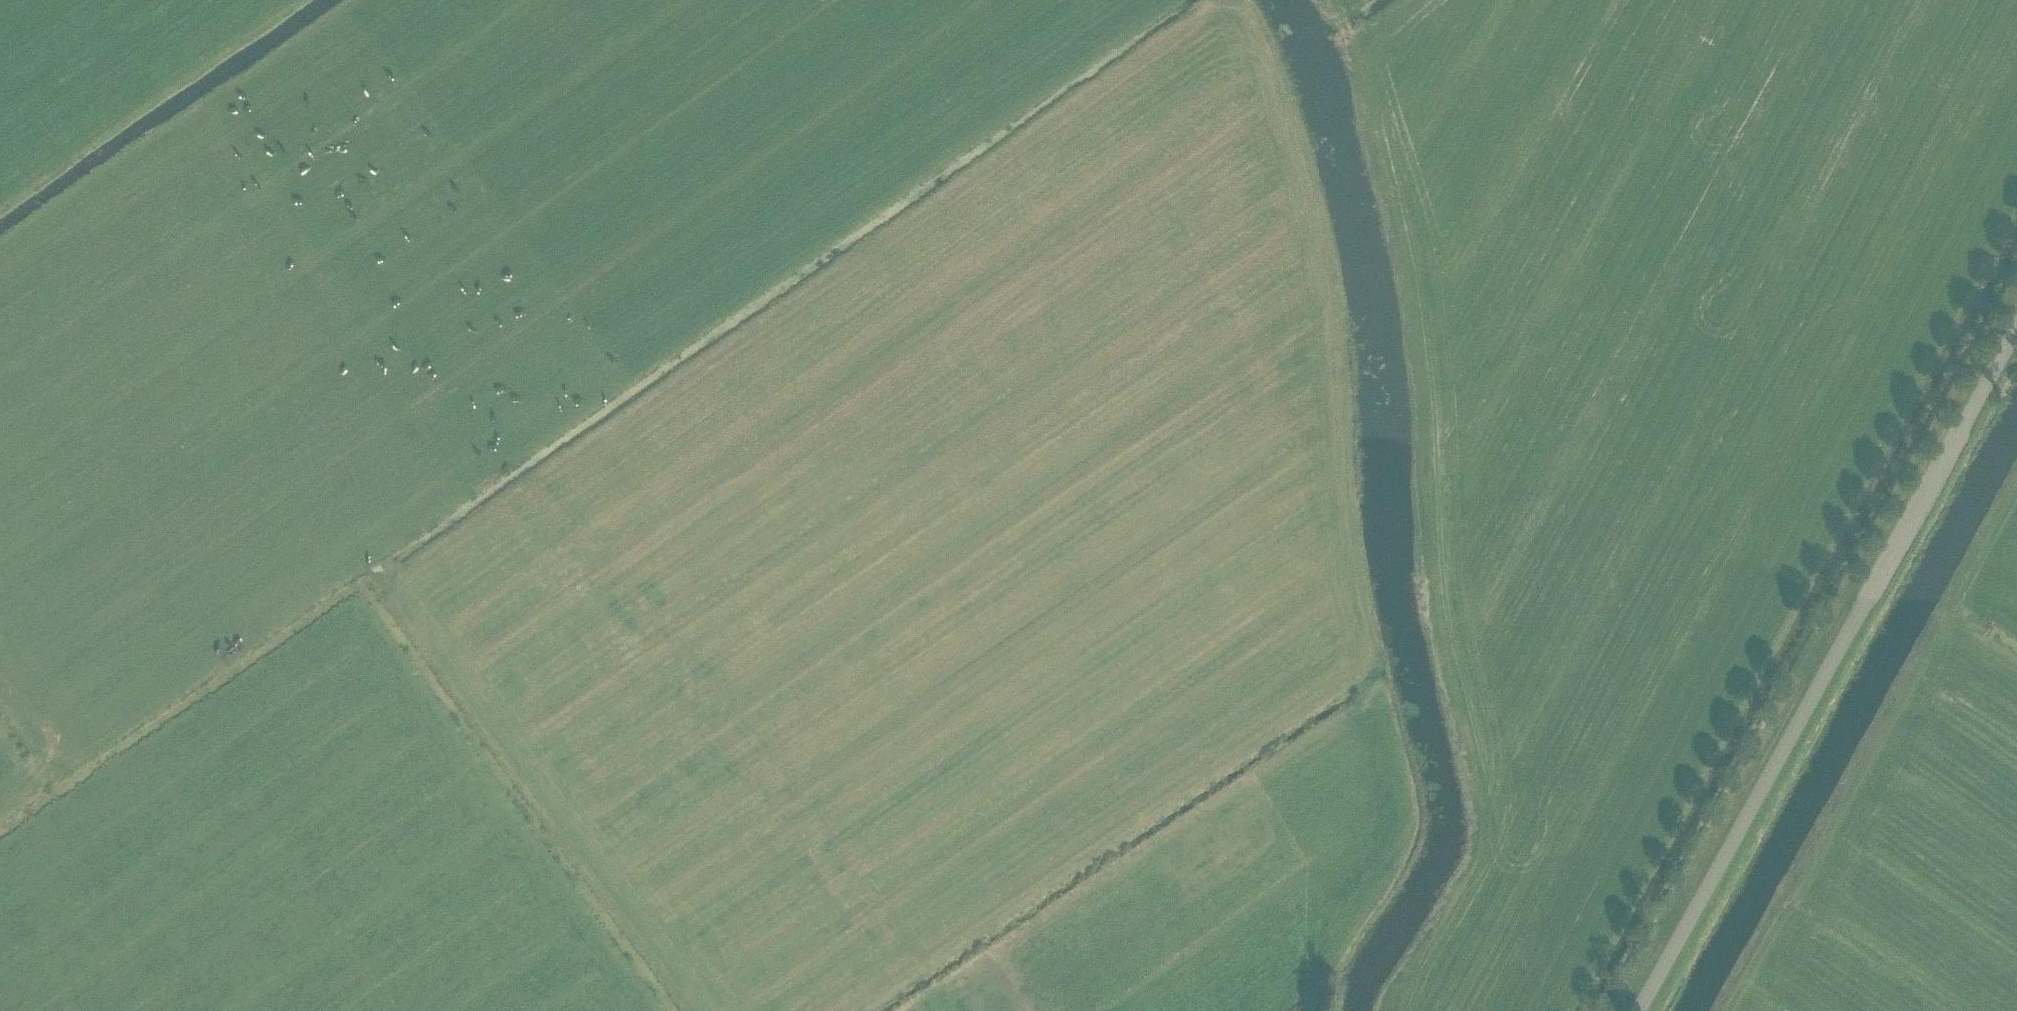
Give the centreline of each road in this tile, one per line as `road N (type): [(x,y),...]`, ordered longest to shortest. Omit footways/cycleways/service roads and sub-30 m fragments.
road 1 (tertiary): [(1646,1010),(2016,344)]

